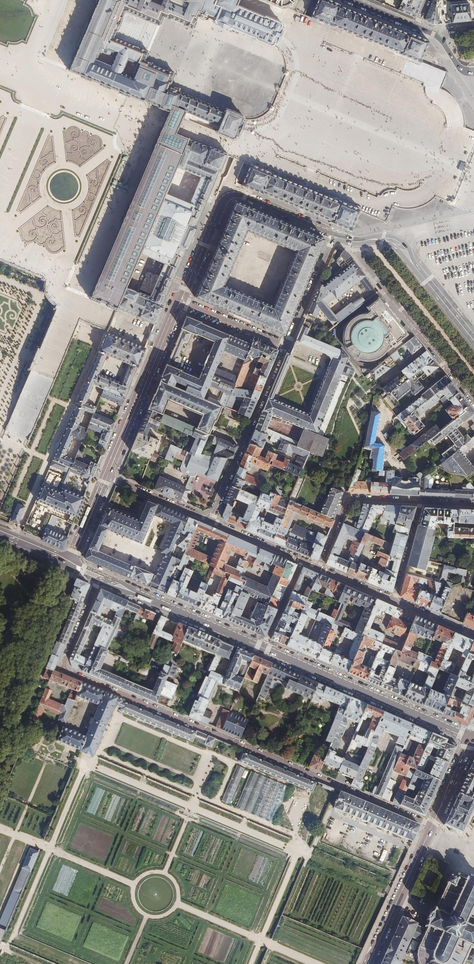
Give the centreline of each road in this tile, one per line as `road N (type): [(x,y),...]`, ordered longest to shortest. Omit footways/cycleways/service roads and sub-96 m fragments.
road 1 (residential): [(100,576),(60,669),(431,825)]
road 2 (secondary): [(332,233),(229,191),(180,300)]
road 3 (primary): [(263,647),(471,738)]
road 4 (residential): [(473,399),(358,253),(358,242)]
road 5 (secondary): [(105,476),(180,300)]
road 6 (primary): [(100,576),(263,647)]
road 7 (secondary): [(358,242),(398,243),(473,340)]
road 8 (primary): [(431,825),(368,963)]
road 9 (residential): [(420,502),(347,499),(318,568)]

